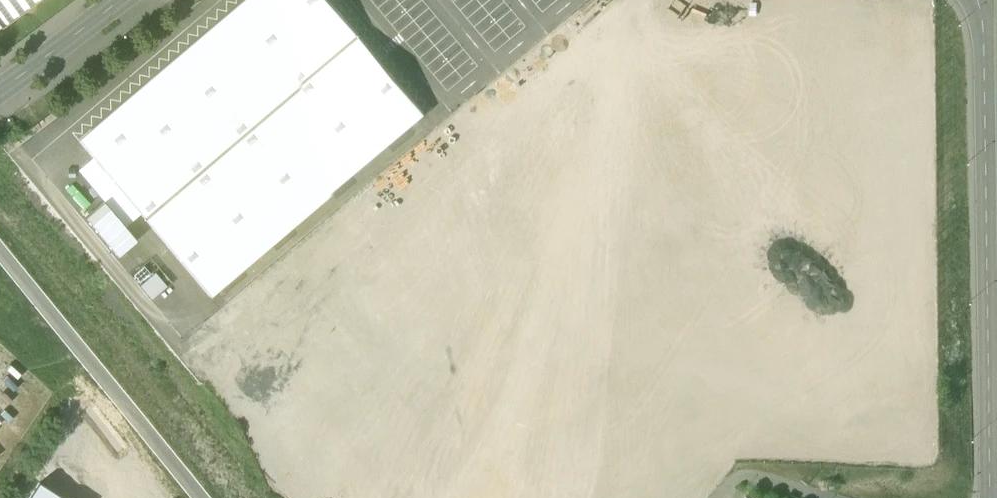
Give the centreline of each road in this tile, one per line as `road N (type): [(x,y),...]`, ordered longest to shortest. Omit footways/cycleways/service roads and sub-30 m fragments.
road 1 (unclassified): [(990,497),(978,0)]
road 2 (unclassified): [(0,88),(121,0)]

